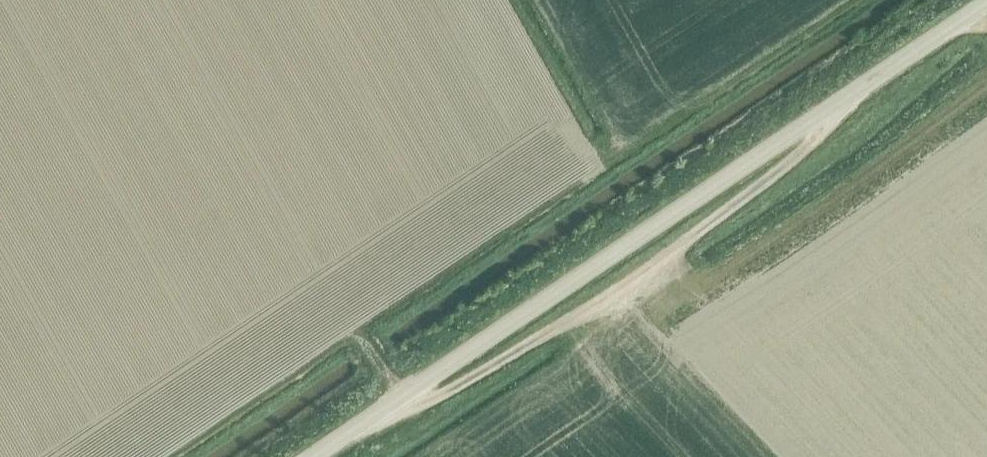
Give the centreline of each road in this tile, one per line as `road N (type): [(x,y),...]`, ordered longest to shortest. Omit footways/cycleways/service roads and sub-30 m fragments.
road 1 (unclassified): [(310,456),(986,1)]

